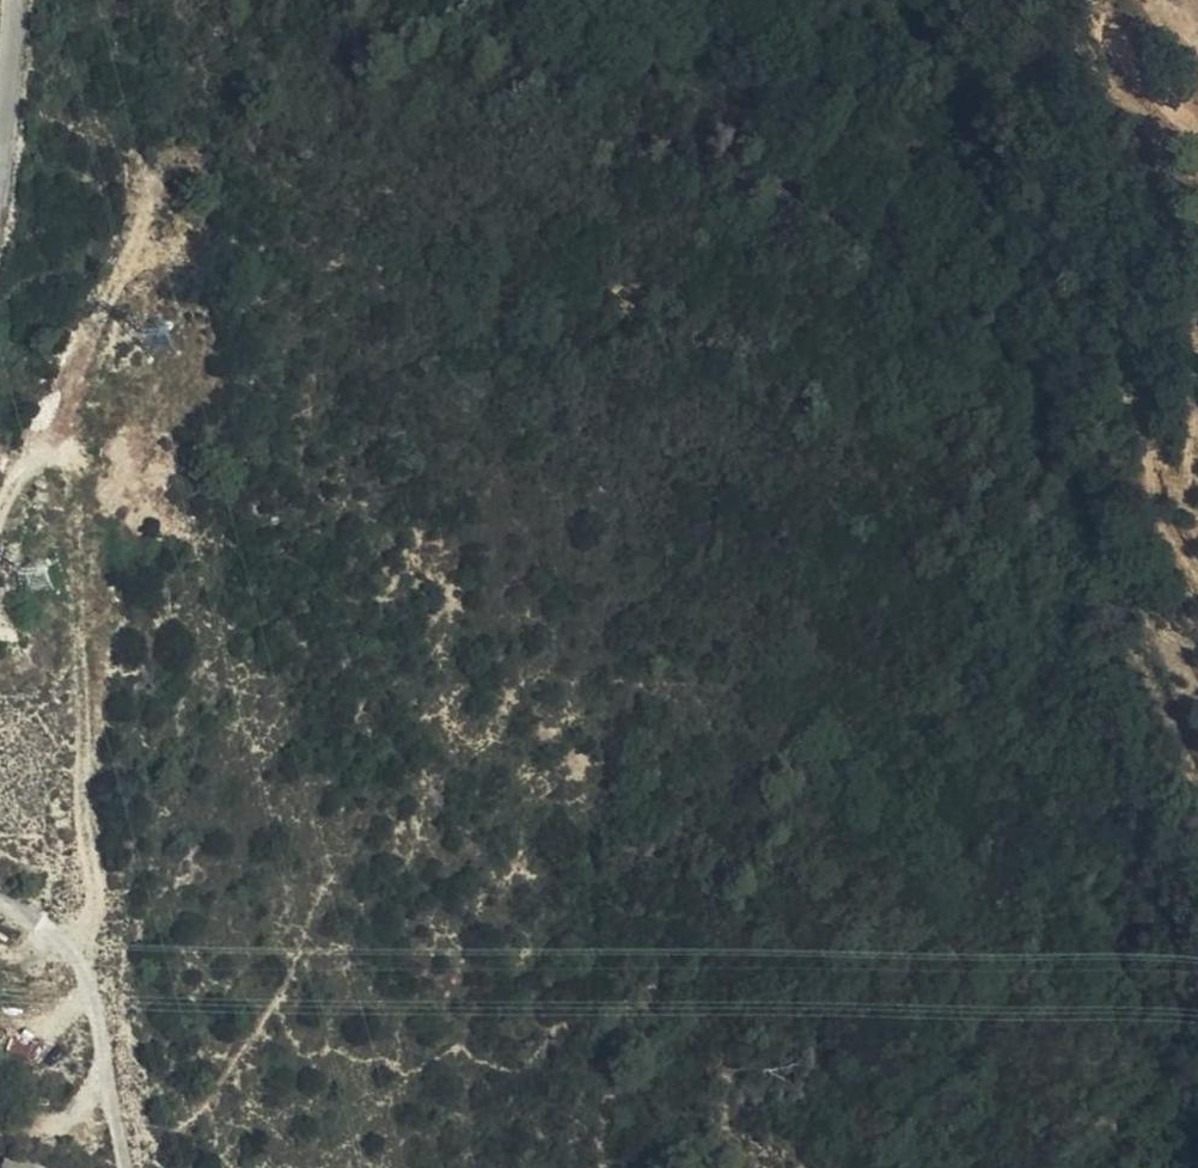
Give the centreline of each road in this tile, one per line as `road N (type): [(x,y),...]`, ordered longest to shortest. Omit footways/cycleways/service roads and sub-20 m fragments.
road 1 (track): [(0,894),(74,949),(94,985),(129,1167)]
road 2 (unclassified): [(18,0),(0,154)]

